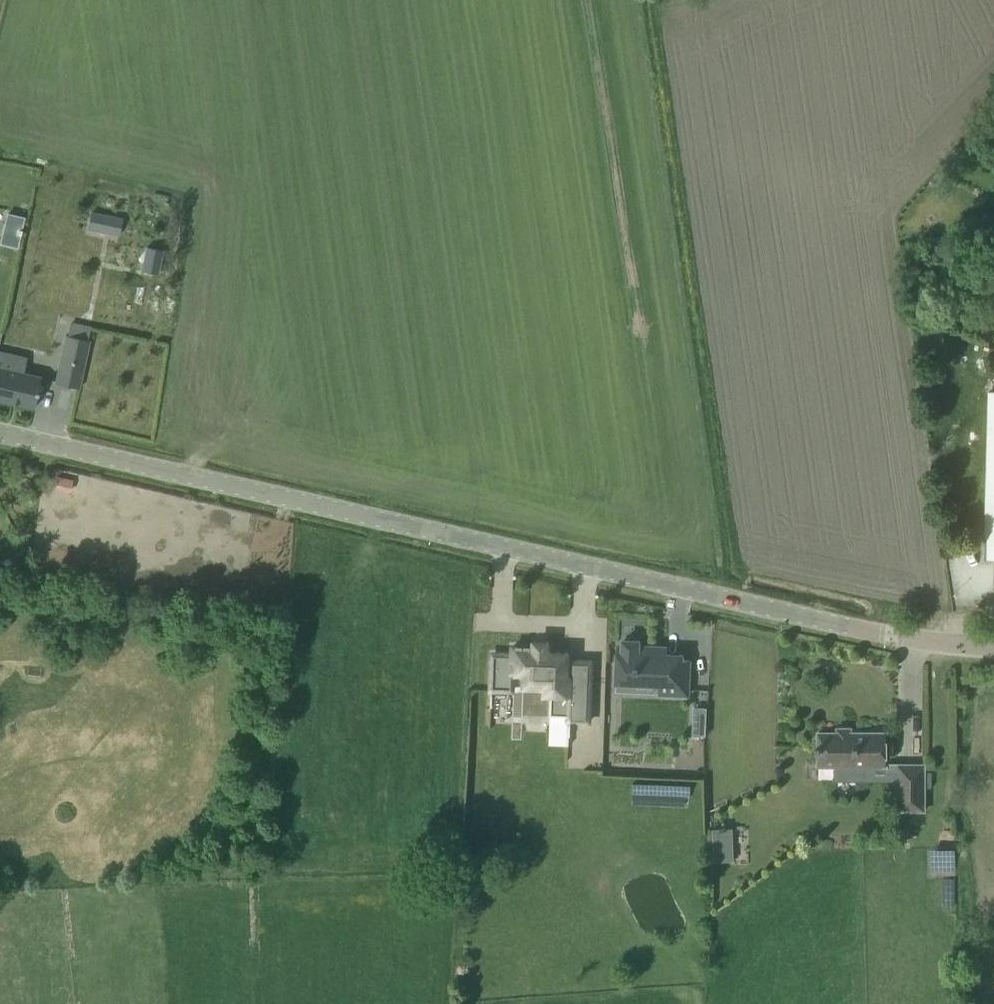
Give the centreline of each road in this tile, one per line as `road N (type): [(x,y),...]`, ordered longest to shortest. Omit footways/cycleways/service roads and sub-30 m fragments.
road 1 (unclassified): [(993,650),(849,632),(0,438)]

